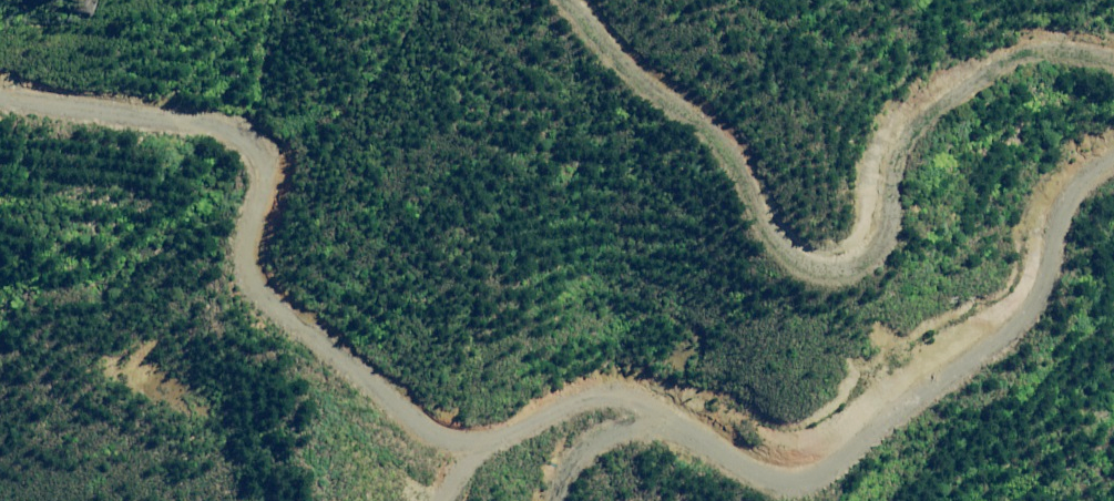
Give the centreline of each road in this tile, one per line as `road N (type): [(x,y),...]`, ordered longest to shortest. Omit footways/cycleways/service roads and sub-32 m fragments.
road 1 (track): [(1113,128),(1070,149),(1039,181),(1010,277),(986,310),(807,452),(748,456),(628,394),(559,397),(520,500)]
road 2 (track): [(571,0),(638,86),(728,170),(787,277),(820,297),(837,297),(874,275),(900,233),(919,159),(945,112),(978,81),(1019,69),(1113,81)]
road 3 (track): [(559,397),(509,396),(464,429),(240,274),(258,156),(208,117),(0,85)]

